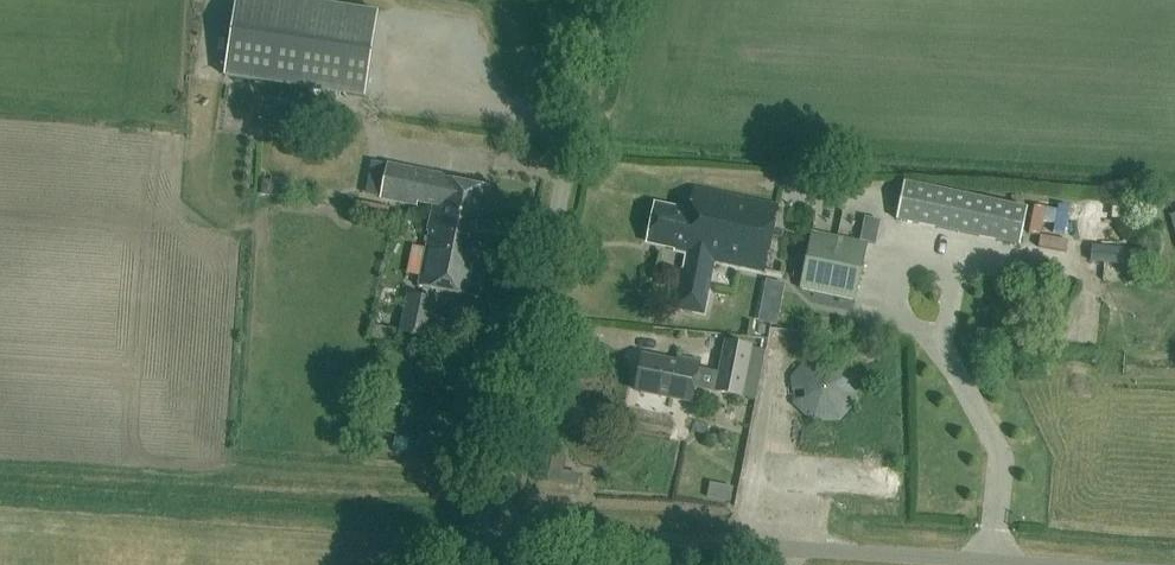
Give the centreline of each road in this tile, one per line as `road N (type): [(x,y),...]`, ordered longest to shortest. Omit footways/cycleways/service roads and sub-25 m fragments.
road 1 (unclassified): [(491,530),(602,0)]
road 2 (unclassified): [(1024,564),(491,530)]

